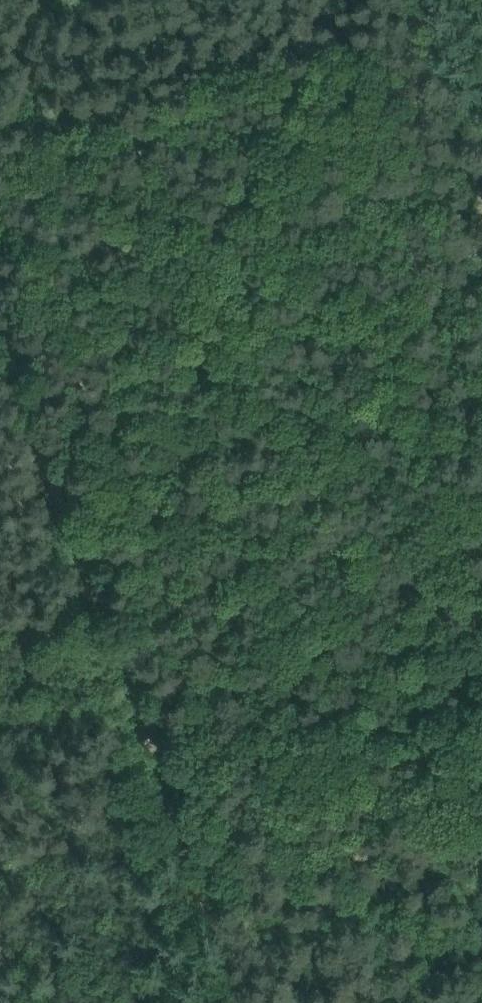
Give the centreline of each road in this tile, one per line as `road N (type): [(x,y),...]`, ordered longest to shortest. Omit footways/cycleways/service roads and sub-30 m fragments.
road 1 (track): [(0,363),(235,1002)]

